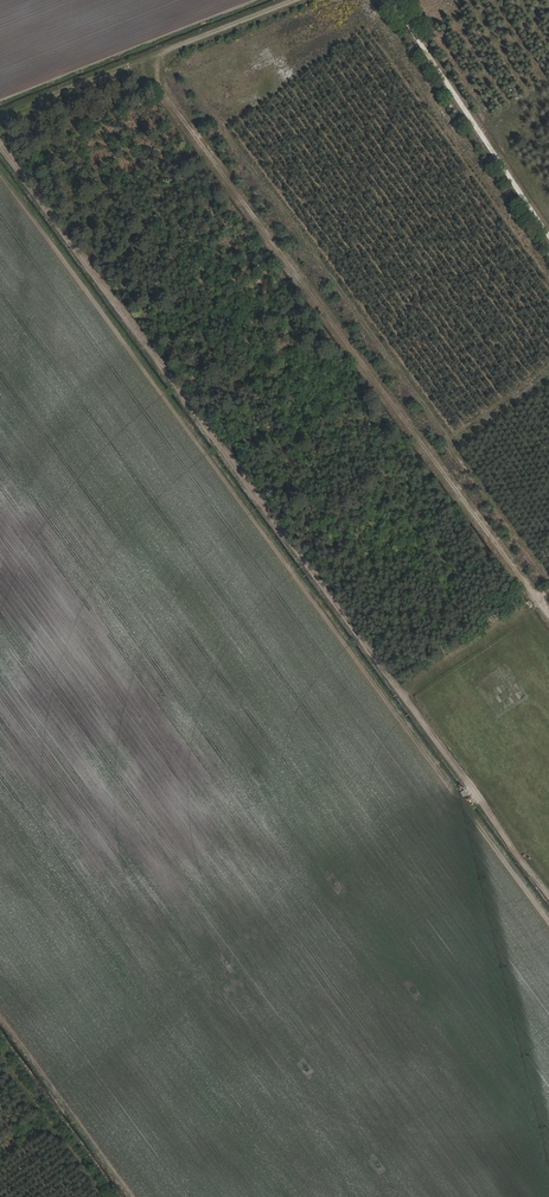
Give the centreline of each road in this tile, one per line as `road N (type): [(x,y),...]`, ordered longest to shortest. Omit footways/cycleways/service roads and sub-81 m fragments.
road 1 (track): [(0,149),(548,893)]
road 2 (track): [(164,54),(160,87),(173,107),(537,599)]
road 3 (track): [(0,120),(298,0)]
road 4 (track): [(548,234),(393,0)]
road 5 (track): [(400,690),(537,599),(548,616)]

